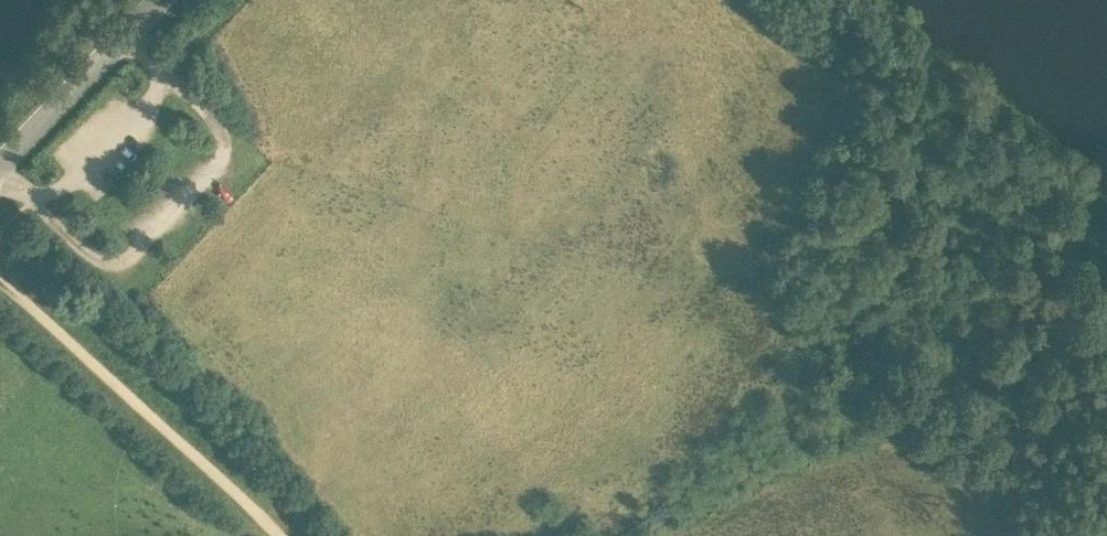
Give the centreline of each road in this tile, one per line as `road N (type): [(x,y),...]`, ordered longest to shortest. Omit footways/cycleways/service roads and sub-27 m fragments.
road 1 (track): [(275,535),(0,278)]
road 2 (unclassified): [(0,164),(159,0)]

